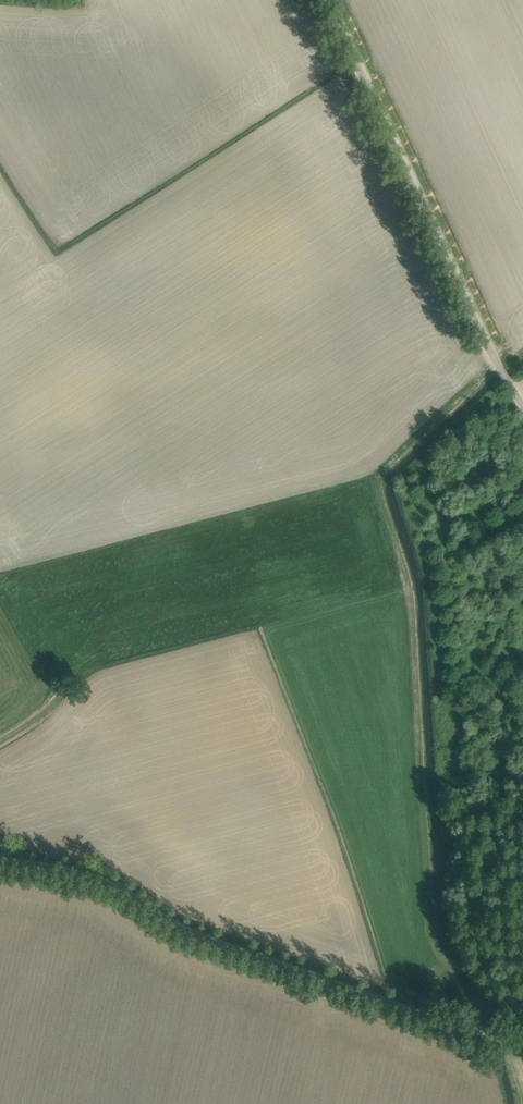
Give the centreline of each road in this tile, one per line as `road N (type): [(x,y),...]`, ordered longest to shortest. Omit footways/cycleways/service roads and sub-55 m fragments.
road 1 (unclassified): [(522,1039),(465,1031),(196,931),(86,877),(0,862)]
road 2 (unclassified): [(522,405),(339,0)]

